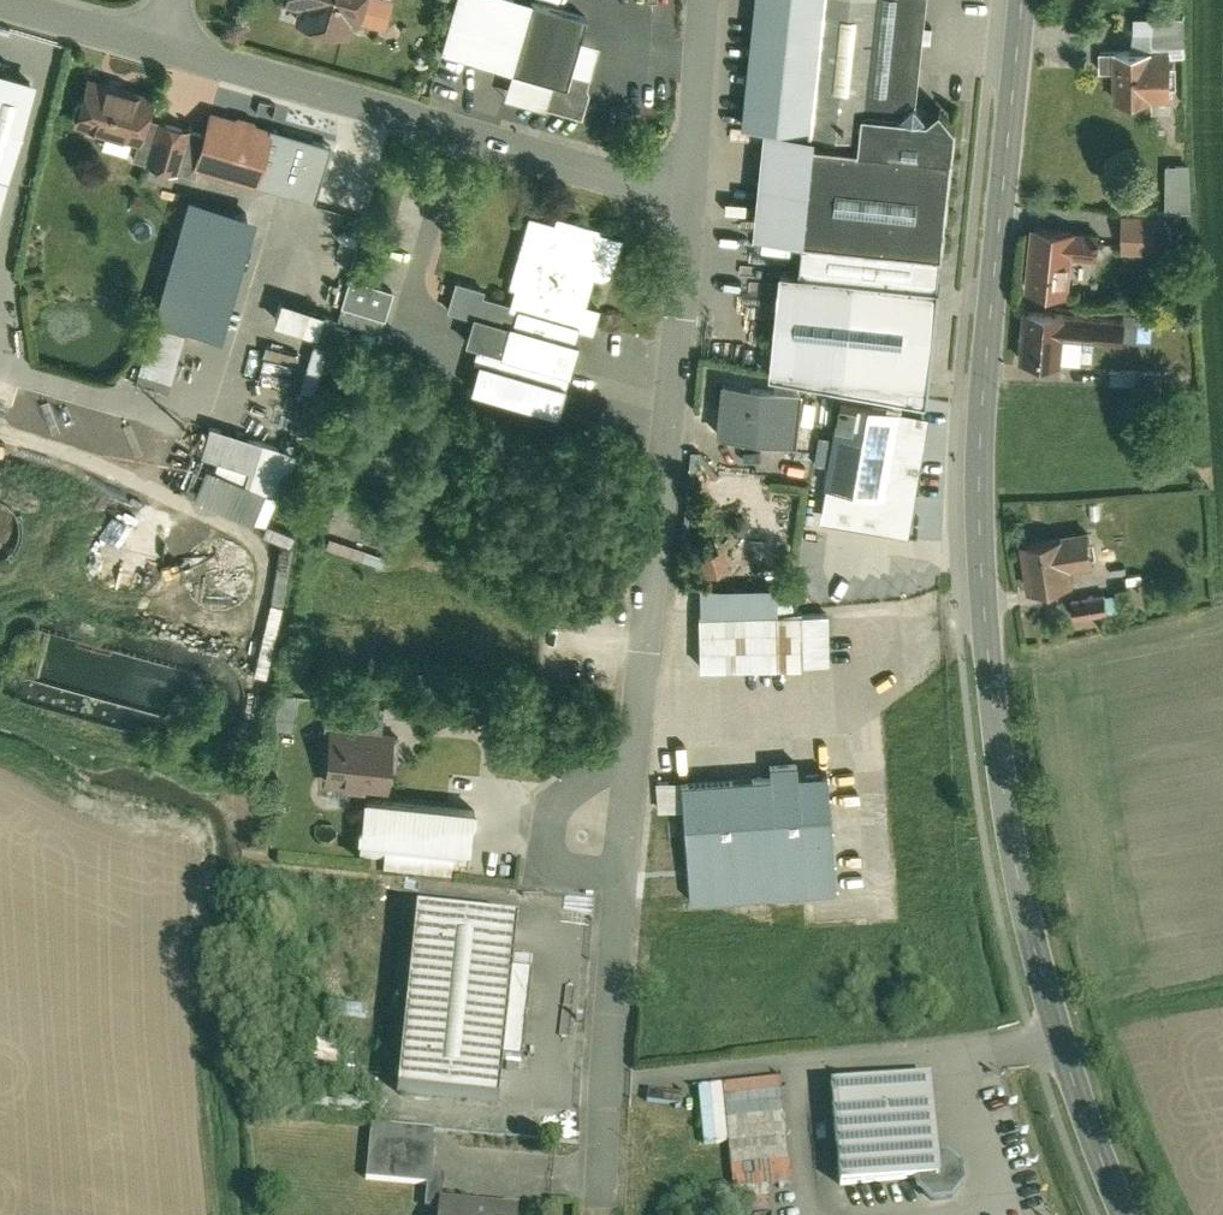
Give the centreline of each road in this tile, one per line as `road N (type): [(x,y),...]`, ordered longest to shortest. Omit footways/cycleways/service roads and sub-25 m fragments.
road 1 (tertiary): [(1127,1214),(1062,1047),(1027,927),(995,714),(978,470),(1025,0)]
road 2 (residential): [(686,191),(626,750),(604,1200)]
road 3 (residential): [(154,49),(686,191)]
road 4 (residential): [(697,0),(686,191)]
road 5 (residential): [(0,7),(154,49)]

